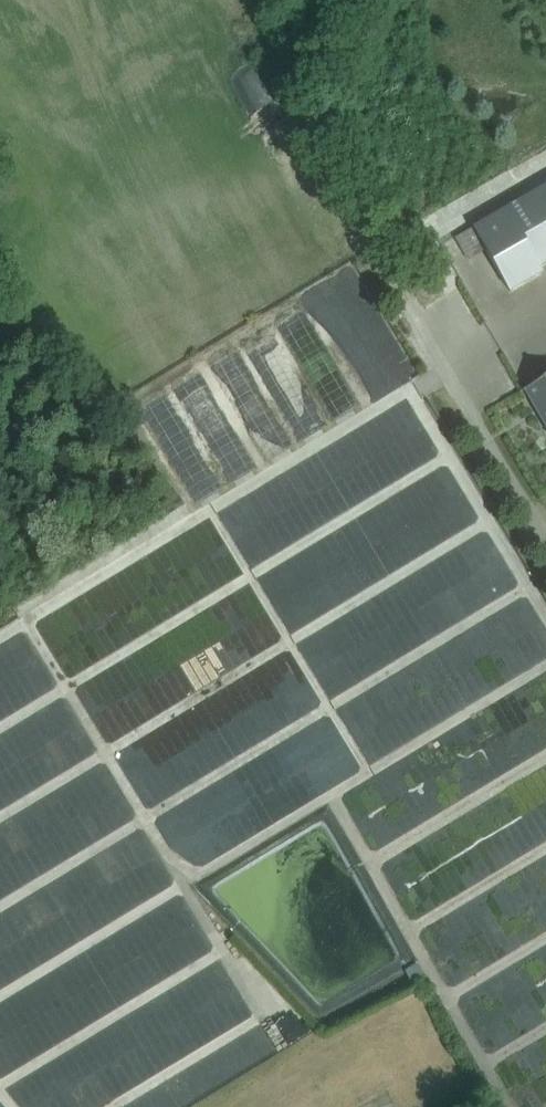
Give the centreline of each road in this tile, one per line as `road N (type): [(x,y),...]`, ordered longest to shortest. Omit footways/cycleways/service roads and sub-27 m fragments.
road 1 (unclassified): [(545,515),(478,396)]

